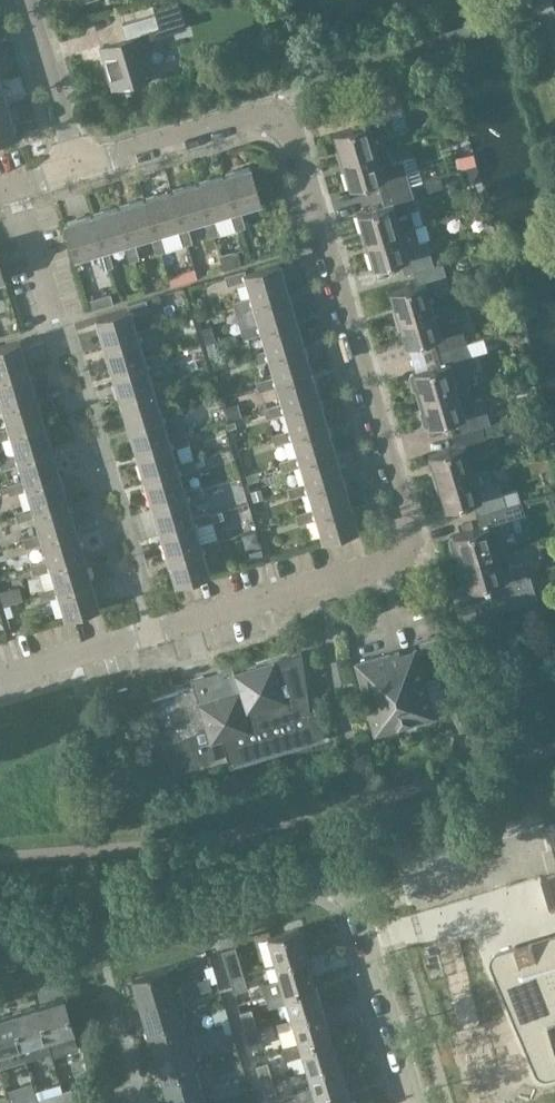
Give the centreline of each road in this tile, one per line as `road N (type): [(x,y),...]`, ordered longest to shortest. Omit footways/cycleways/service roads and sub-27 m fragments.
road 1 (residential): [(78,168),(285,107),(413,558),(0,680)]
road 2 (residential): [(0,971),(311,877),(334,880),(347,895)]
road 3 (residential): [(412,1102),(347,895)]
road 4 (residential): [(78,168),(25,0)]
road 5 (residential): [(59,327),(16,187)]

